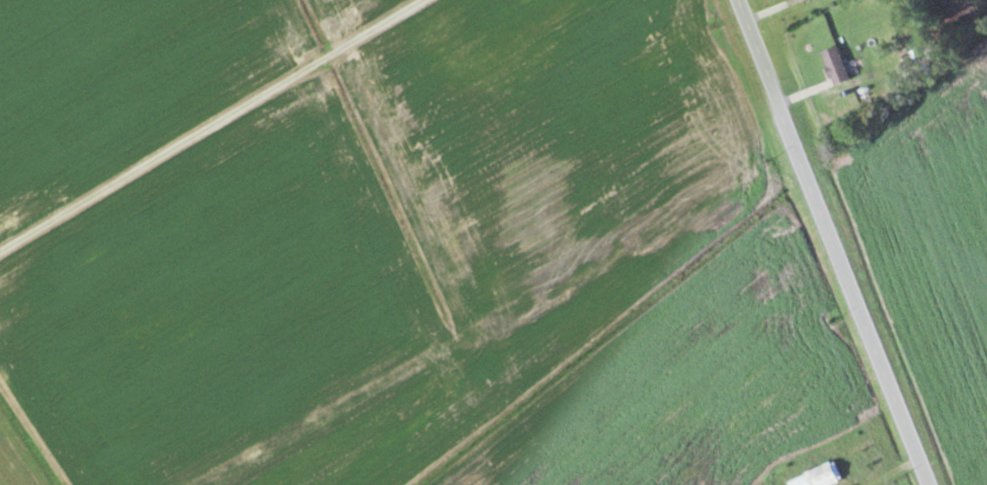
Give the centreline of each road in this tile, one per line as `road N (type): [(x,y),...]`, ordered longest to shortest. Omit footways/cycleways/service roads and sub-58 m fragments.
road 1 (primary): [(953,484),(751,0)]

